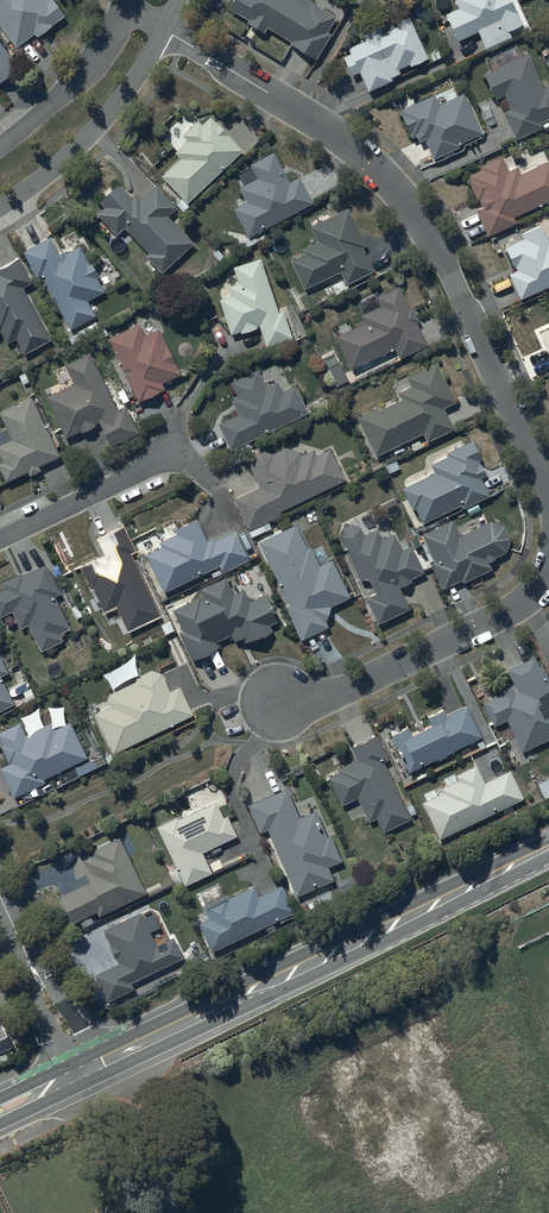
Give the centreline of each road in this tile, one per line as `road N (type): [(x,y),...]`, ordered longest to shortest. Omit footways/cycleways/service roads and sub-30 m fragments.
road 1 (residential): [(164,29),(336,132),(391,180),(434,241),(548,488)]
road 2 (secondary): [(126,1053),(548,848)]
road 3 (residential): [(548,569),(537,588),(497,617),(338,692),(279,703)]
road 4 (residential): [(164,29),(96,129),(0,207)]
road 5 (residential): [(126,1053),(100,1042),(60,996),(0,894)]
road 6 (residential): [(0,539),(178,452)]
road 7 (residential): [(0,896),(66,1081)]
road 8 (residential): [(0,147),(81,77),(125,5)]

